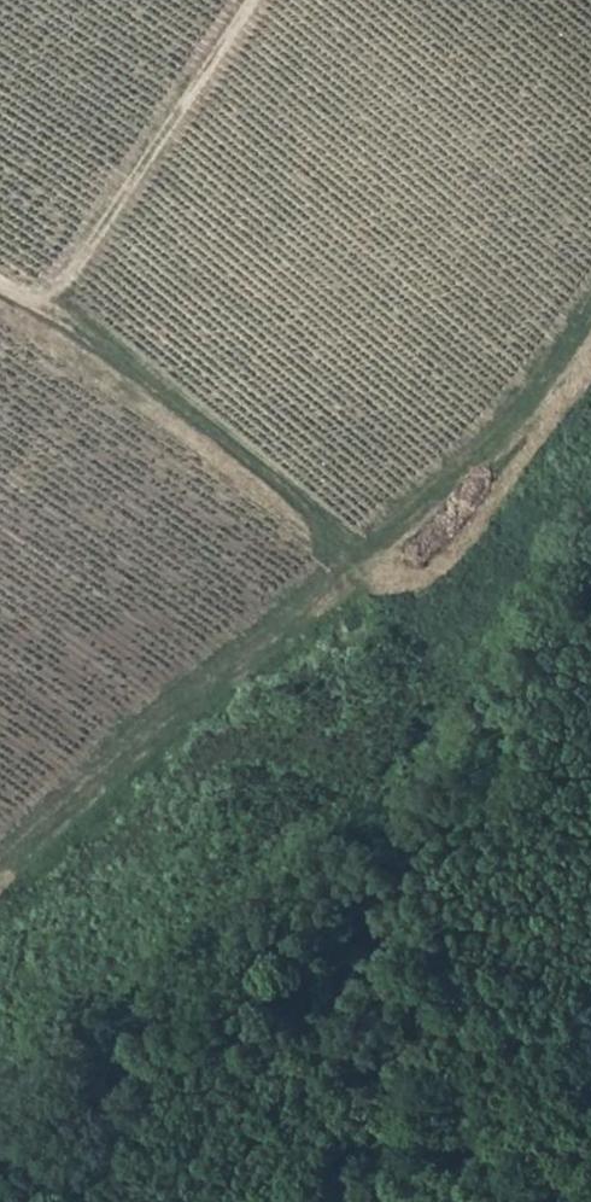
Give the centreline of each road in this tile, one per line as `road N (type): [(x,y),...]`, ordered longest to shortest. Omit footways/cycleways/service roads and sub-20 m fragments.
road 1 (track): [(0,295),(69,288),(197,74),(256,0)]

